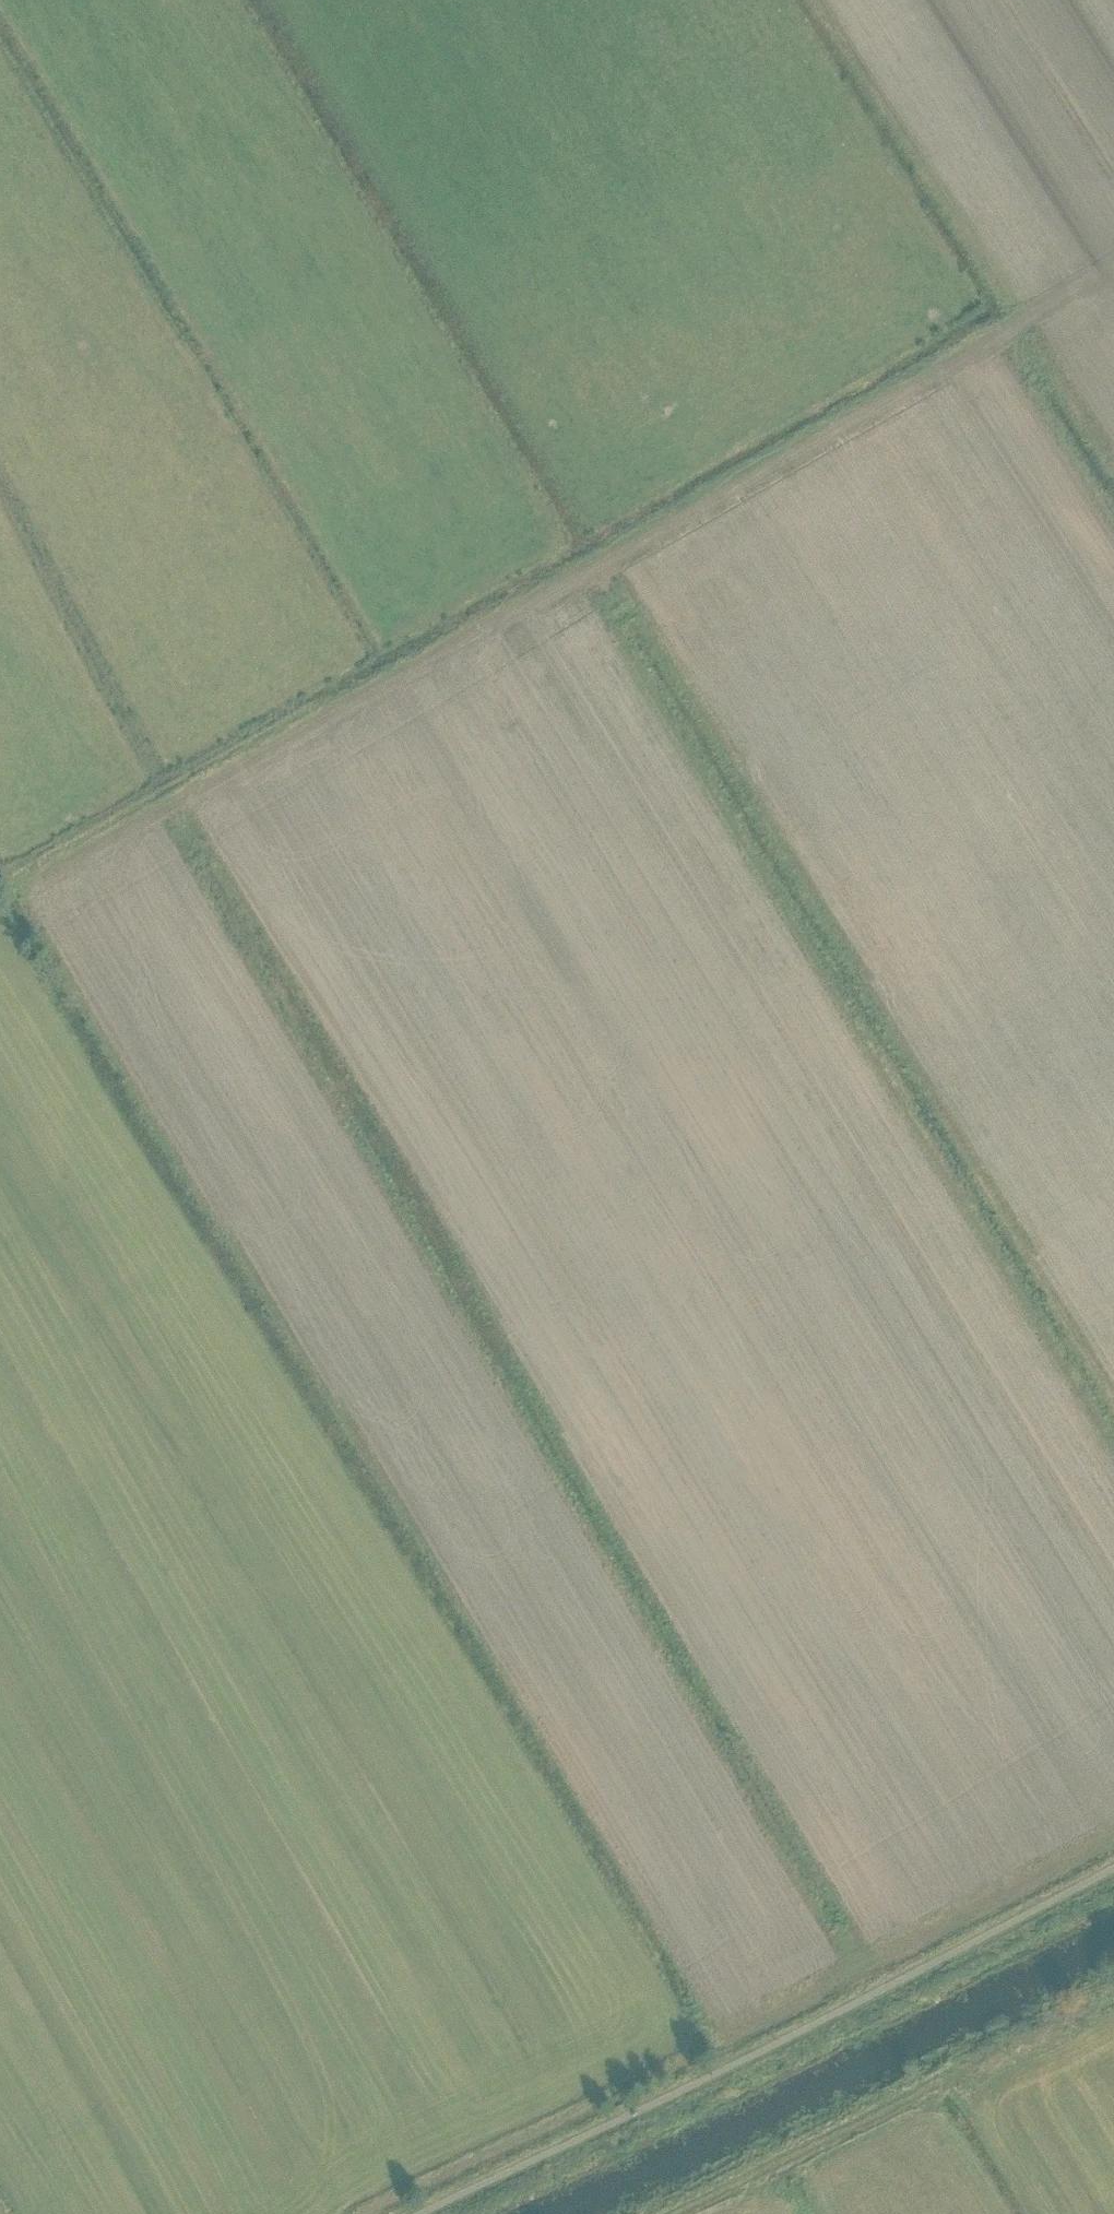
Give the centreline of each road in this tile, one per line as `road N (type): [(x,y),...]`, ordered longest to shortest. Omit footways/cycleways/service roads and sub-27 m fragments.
road 1 (track): [(1113,1845),(371,2213)]
road 2 (track): [(1113,2020),(999,2081),(949,2076),(671,2213)]

